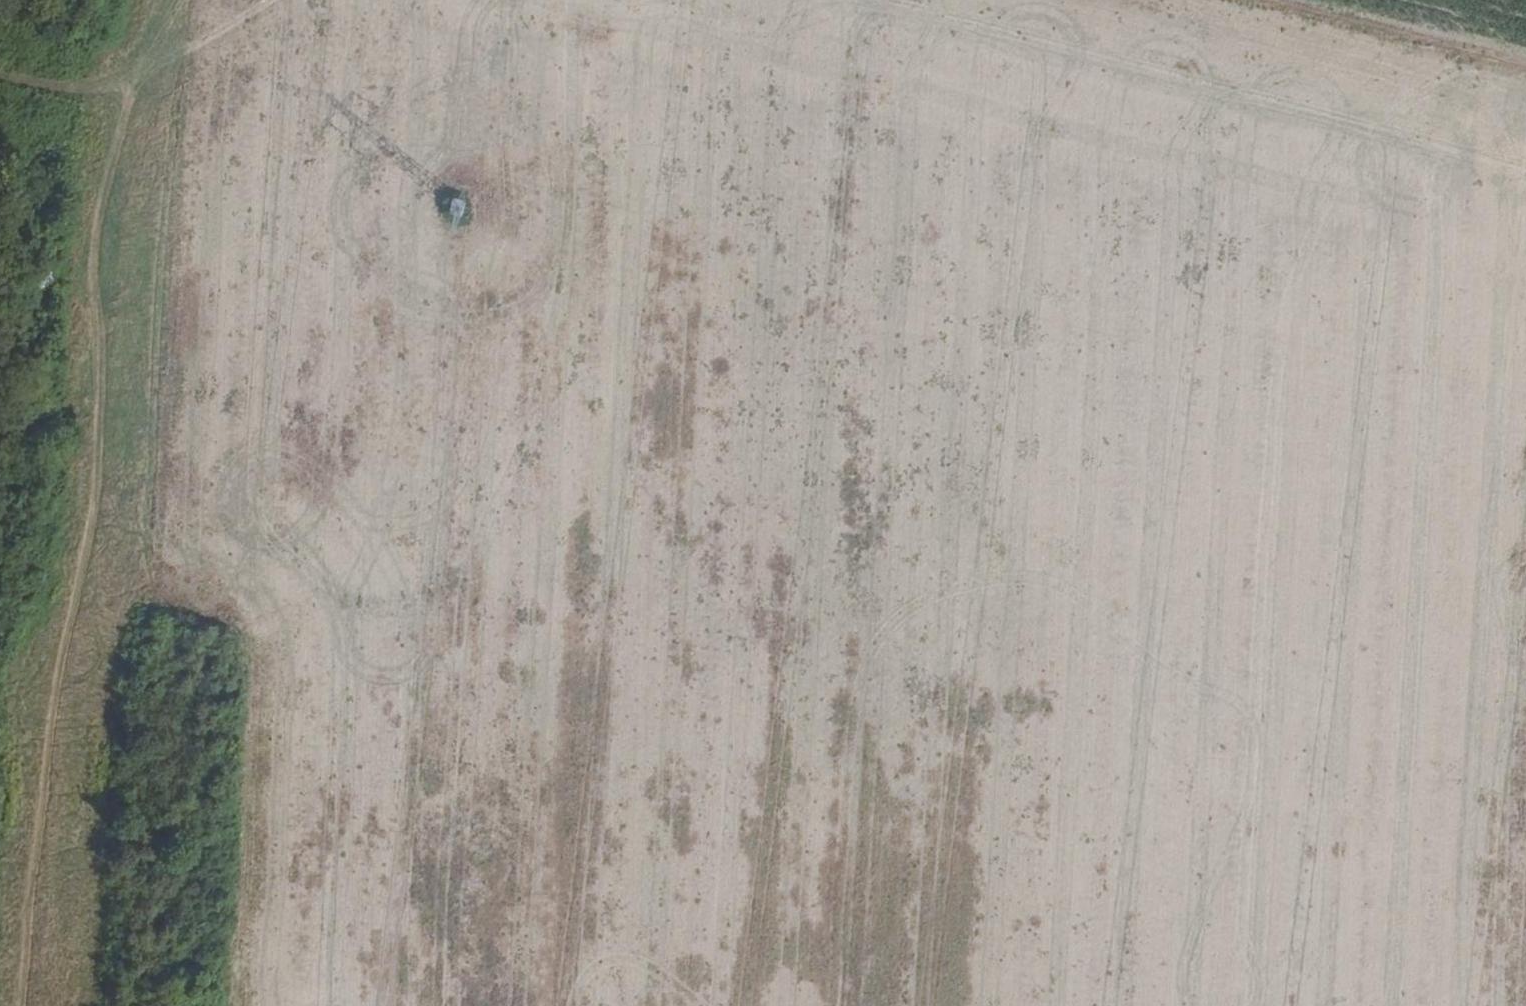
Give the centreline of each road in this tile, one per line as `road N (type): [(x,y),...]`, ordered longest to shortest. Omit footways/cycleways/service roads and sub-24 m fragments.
road 1 (track): [(1242,0),(1525,77)]

